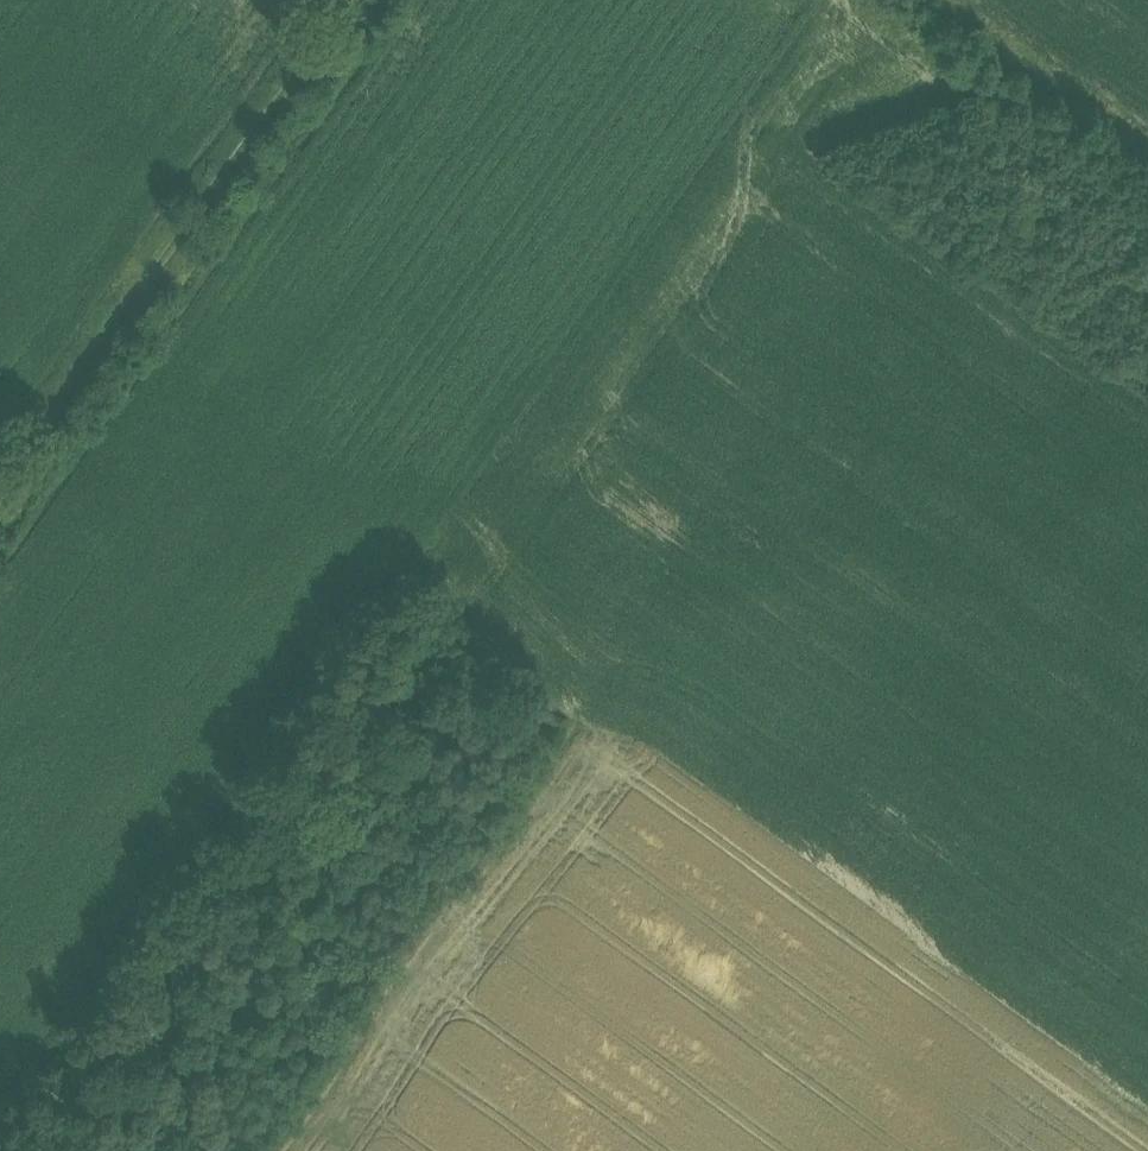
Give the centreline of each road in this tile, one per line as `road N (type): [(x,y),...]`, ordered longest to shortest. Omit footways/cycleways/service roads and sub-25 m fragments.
road 1 (track): [(0,436),(317,0)]

